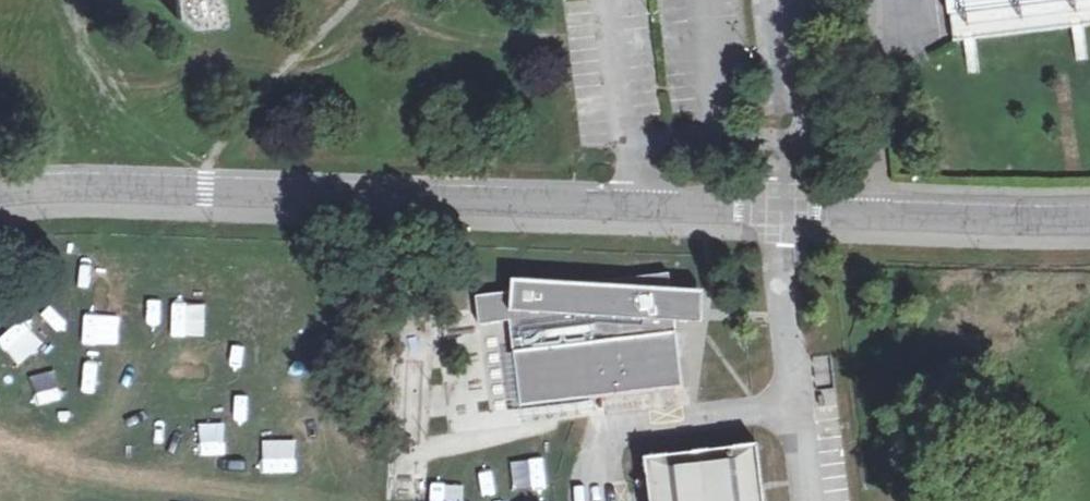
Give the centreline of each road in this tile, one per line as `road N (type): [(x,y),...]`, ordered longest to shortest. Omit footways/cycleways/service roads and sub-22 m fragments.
road 1 (tertiary): [(0,195),(64,187),(611,211),(1089,220)]

